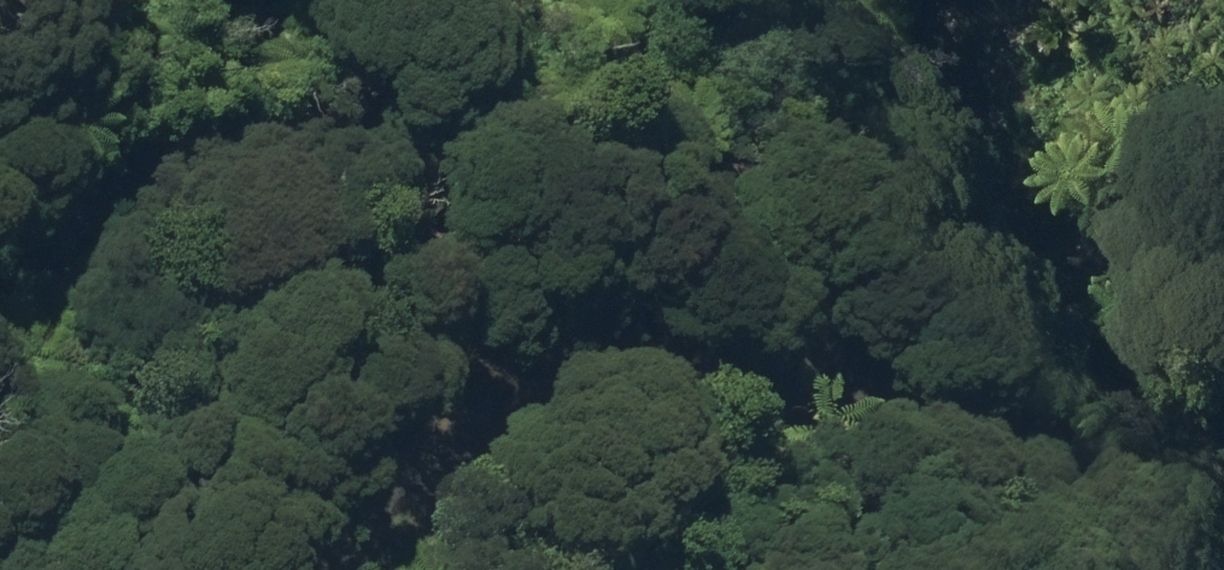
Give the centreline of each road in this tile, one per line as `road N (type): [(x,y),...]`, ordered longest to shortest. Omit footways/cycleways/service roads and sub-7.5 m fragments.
road 1 (track): [(810,336),(754,191),(592,59),(261,88),(0,252)]
road 2 (track): [(411,569),(450,514),(701,331),(1054,348),(1223,447)]

